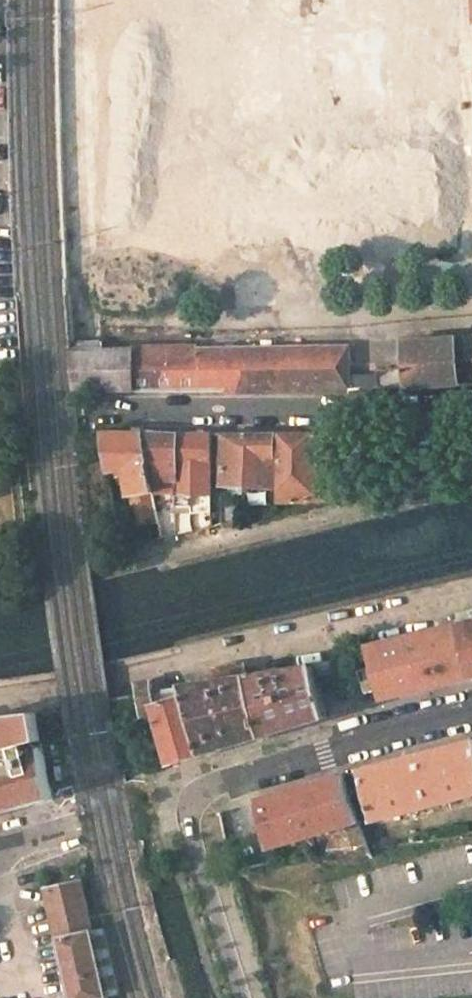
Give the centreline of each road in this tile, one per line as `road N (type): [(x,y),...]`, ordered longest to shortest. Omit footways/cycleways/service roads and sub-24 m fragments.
road 1 (residential): [(240,997),(191,831),(196,797),(323,751),(471,713)]
road 2 (residential): [(92,413),(471,408)]

